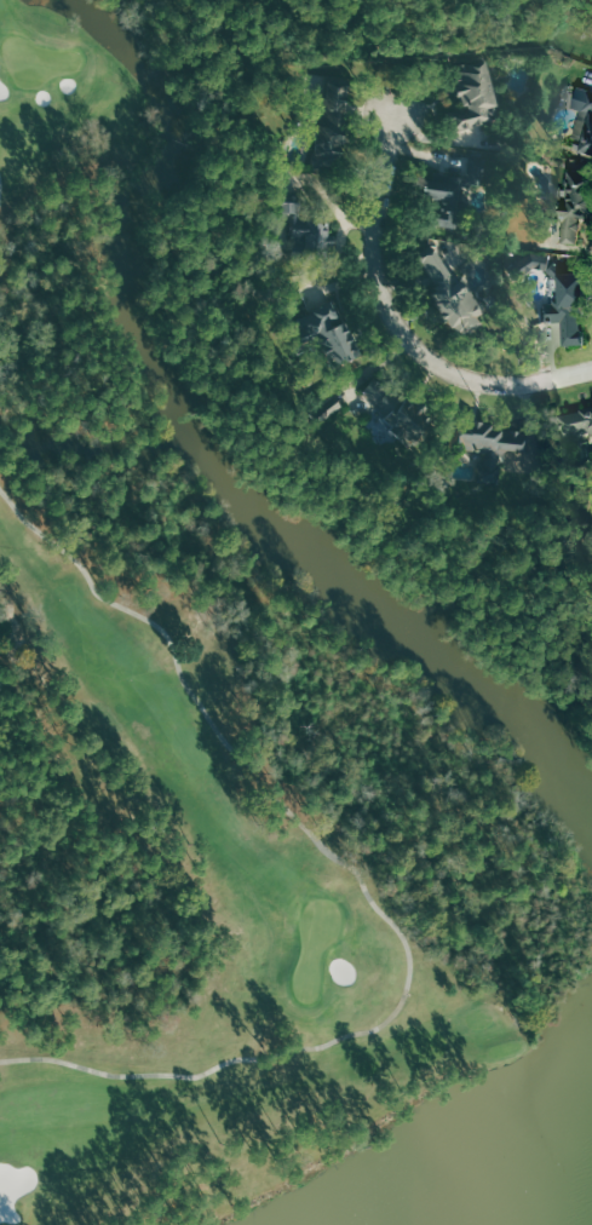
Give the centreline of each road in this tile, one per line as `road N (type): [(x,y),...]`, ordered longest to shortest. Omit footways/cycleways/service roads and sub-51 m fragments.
road 1 (residential): [(591,367),(515,385),(464,378),(420,349),(392,316),(377,265),(397,116)]

